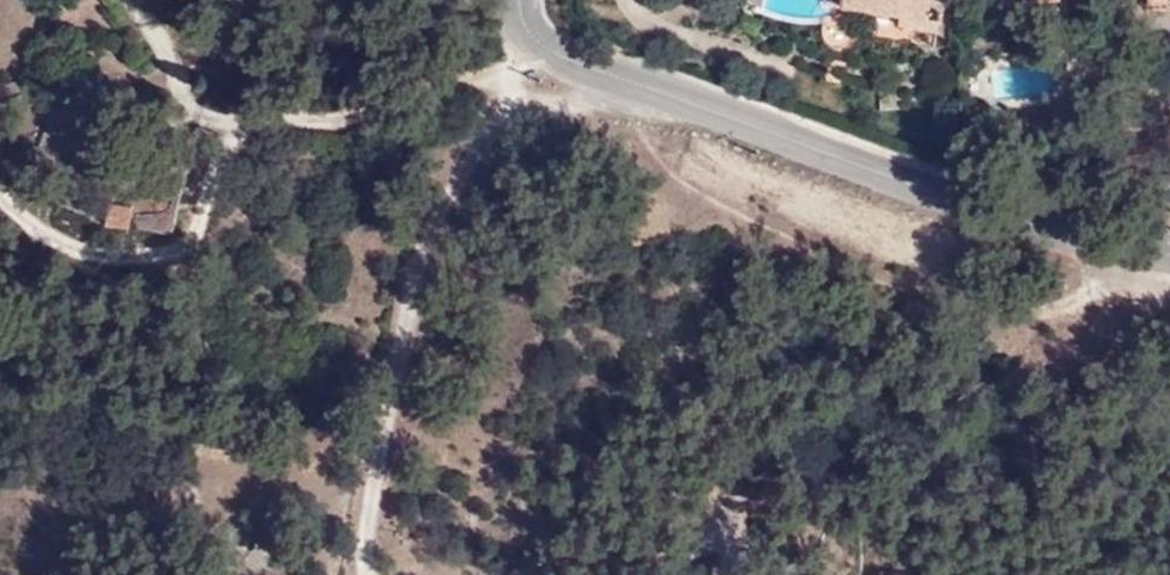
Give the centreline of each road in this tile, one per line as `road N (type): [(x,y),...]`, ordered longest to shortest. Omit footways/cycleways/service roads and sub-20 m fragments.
road 1 (residential): [(1169,262),(926,192),(571,59),(538,38),(518,0)]
road 2 (track): [(531,30),(513,91),(422,263),(368,557),(373,574)]

